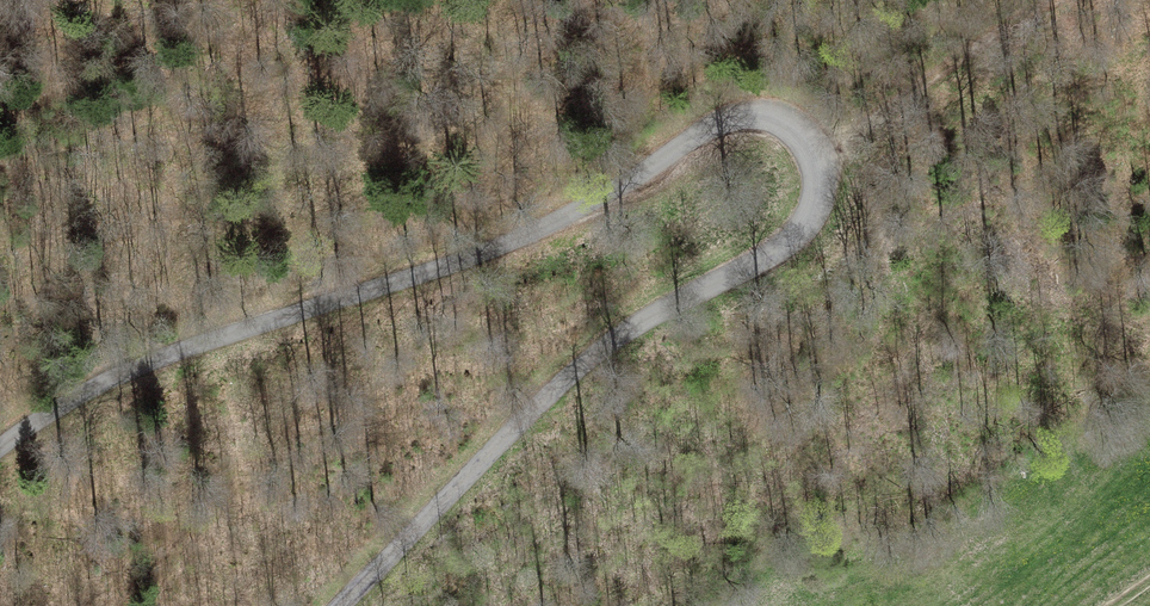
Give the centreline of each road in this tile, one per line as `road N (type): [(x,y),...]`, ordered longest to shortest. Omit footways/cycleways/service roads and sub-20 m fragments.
road 1 (unclassified): [(347,605),(472,464),(596,356),(791,243),(809,222),(823,176),(820,155),(790,119),(735,119),(592,213),(522,243),(153,361),(66,404),(0,452)]
road 2 (track): [(820,155),(973,46),(1059,0)]

